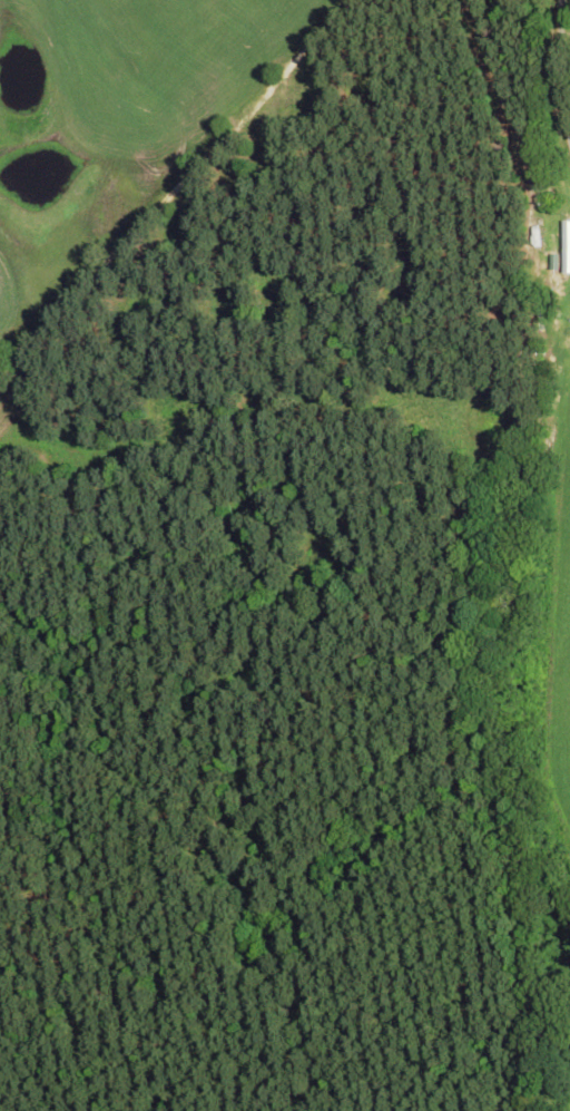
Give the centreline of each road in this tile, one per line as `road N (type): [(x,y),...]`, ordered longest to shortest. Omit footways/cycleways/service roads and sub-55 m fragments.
road 1 (residential): [(569,131),(558,0)]

